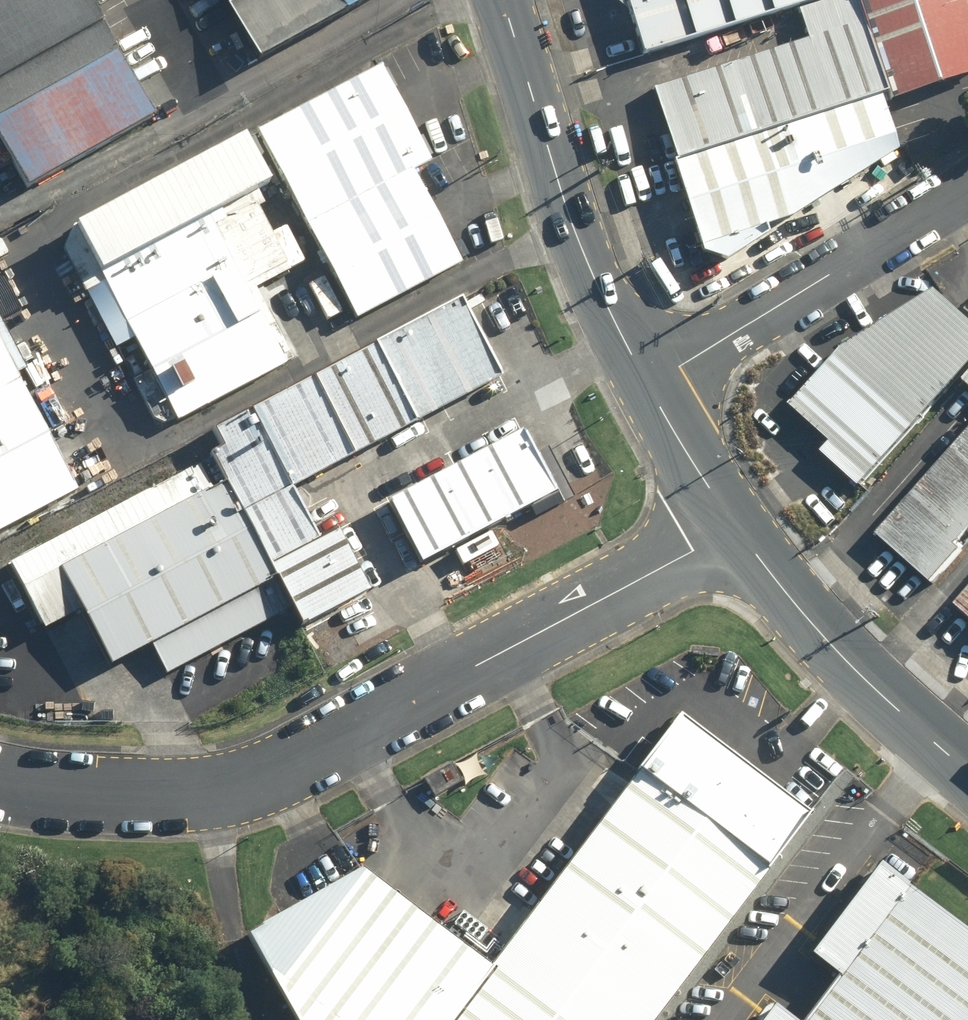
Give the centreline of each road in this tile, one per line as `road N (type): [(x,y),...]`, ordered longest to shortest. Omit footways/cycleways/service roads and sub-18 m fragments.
road 1 (residential): [(732,530),(254,780),(105,798),(0,784)]
road 2 (secondary): [(650,384),(606,307),(576,230),(504,0)]
road 3 (unclassified): [(967,189),(650,384)]
road 4 (secondary): [(967,771),(819,630),(732,530)]
road 5 (secondary): [(732,530),(650,384)]

